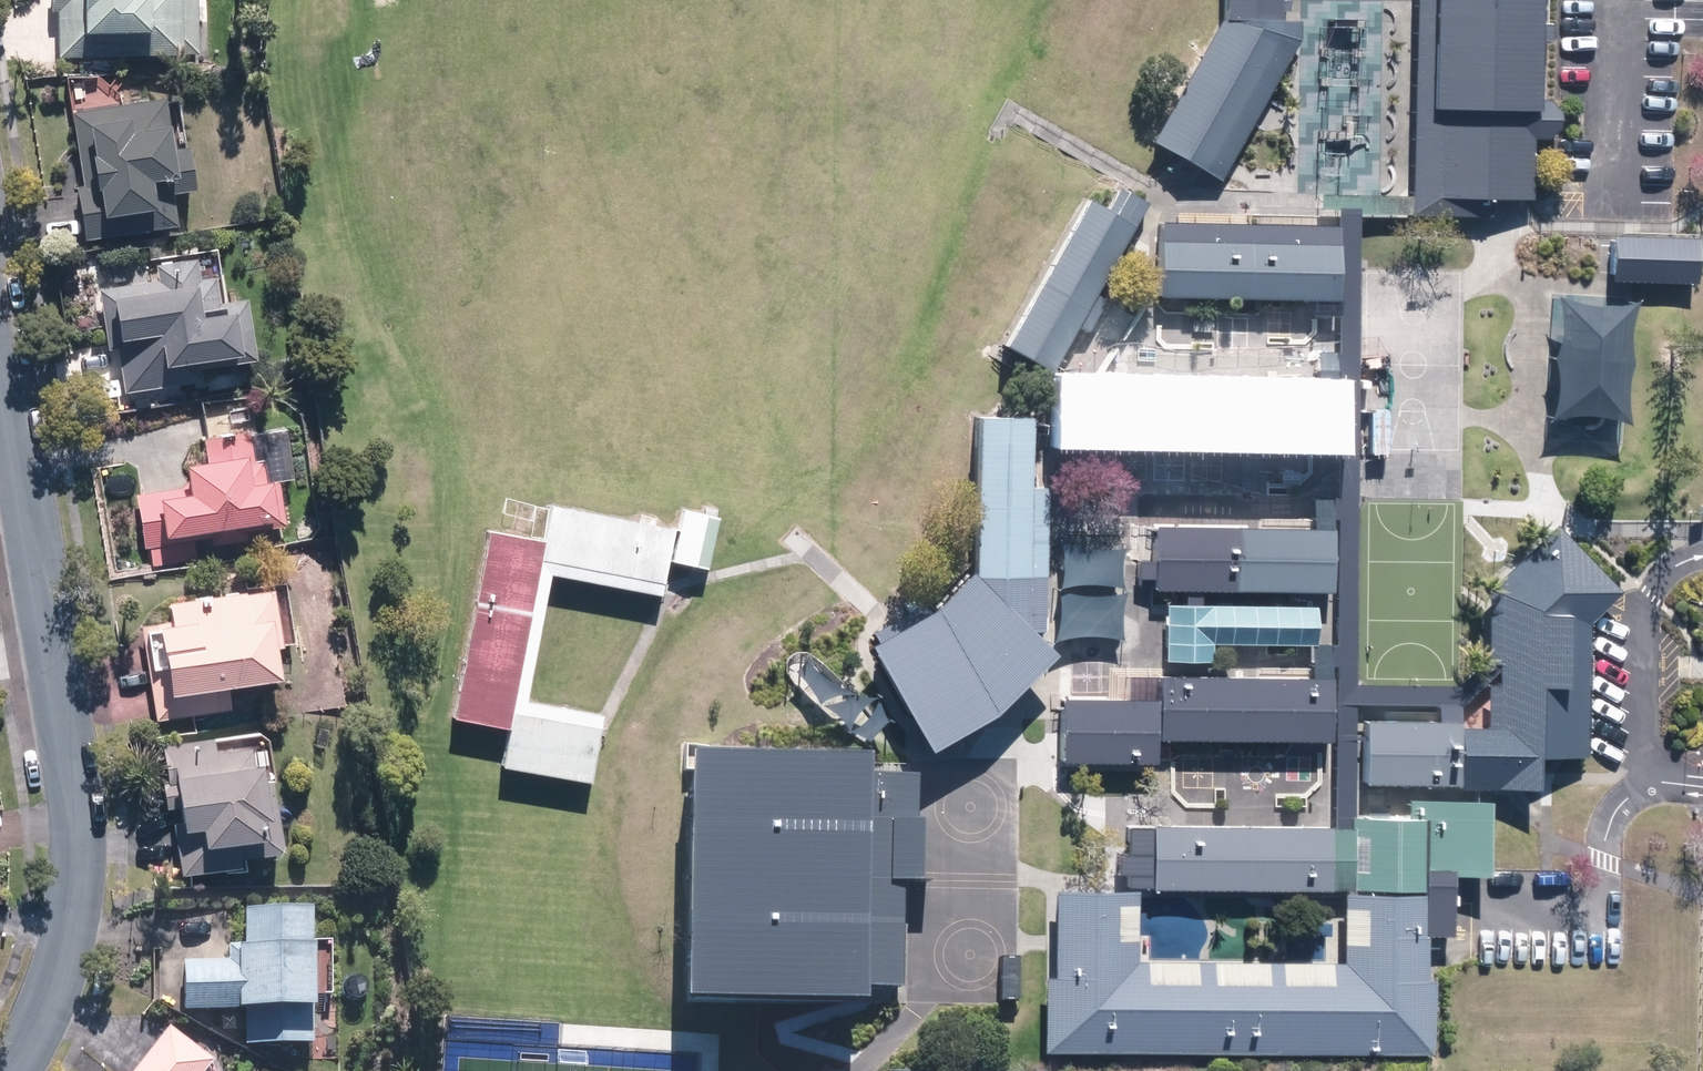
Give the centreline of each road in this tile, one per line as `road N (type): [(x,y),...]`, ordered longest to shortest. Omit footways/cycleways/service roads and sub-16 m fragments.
road 1 (residential): [(10,1070),(63,964),(78,839),(0,357)]

